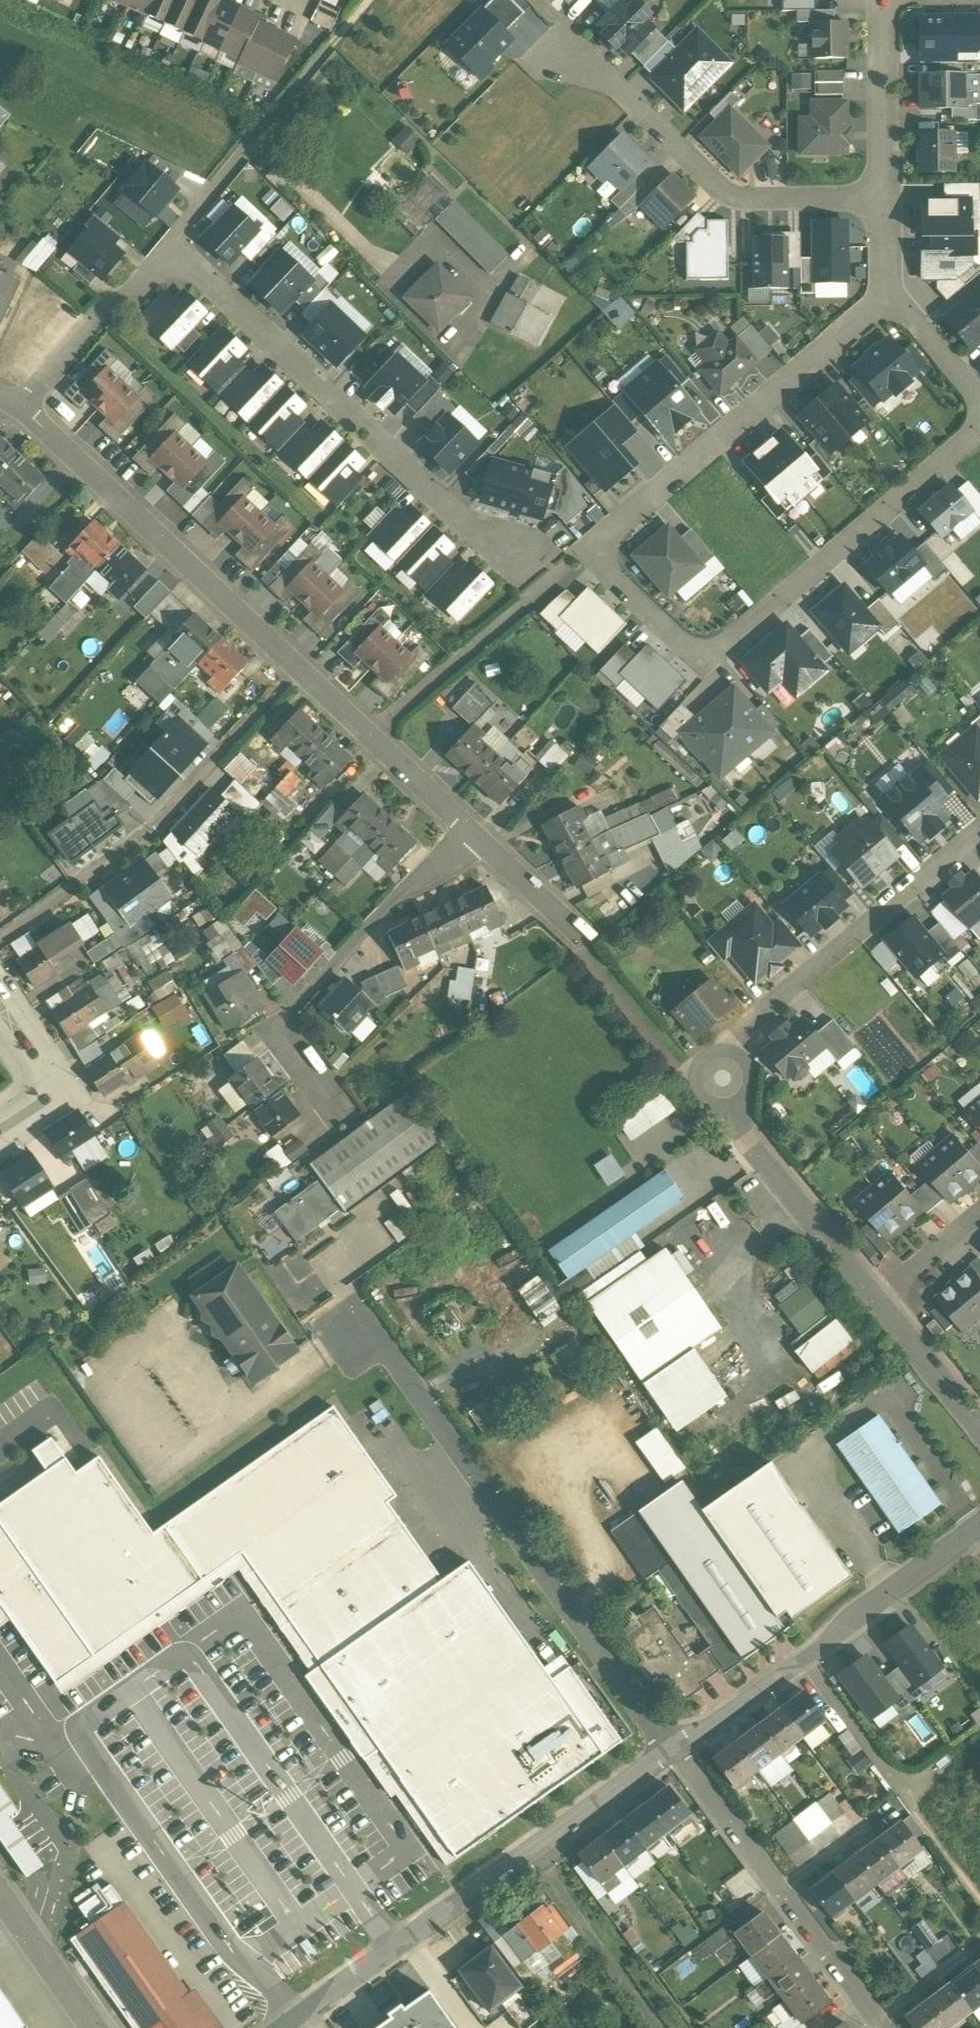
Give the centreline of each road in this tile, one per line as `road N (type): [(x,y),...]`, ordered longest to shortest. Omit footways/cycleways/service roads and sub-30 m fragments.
road 1 (residential): [(890,295),(592,545),(699,663),(979,431)]
road 2 (residential): [(27,414),(464,825)]
road 3 (residential): [(675,1747),(660,1741),(363,1322)]
road 4 (residential): [(675,1747),(283,2027)]
road 5 (residential): [(170,241),(504,556)]
road 6 (residential): [(464,825),(266,1032),(328,1109)]
road 7 (residential): [(722,1078),(740,1035),(979,826)]
road 8 (residential): [(886,203),(745,197),(720,189),(622,91),(579,63)]
road 9 (residential): [(884,2027),(675,1747)]
road 10 (residential): [(212,758),(127,846),(0,937)]
road 11 (residential): [(722,1078),(749,1146),(875,1300)]
road 12 (residential): [(802,1658),(903,1795),(952,1760)]
road 13 (residential): [(27,414),(94,319),(141,287),(170,241)]
road 14 (residential): [(979,1529),(802,1658)]
road 15 (track): [(532,1850),(657,2027)]
road 16 (residential): [(881,0),(886,203)]
road 17 (residential): [(464,825),(583,950)]
road 18 (residential): [(170,241),(273,108)]
road 19 (residential): [(875,1300),(979,1429)]
road 20 (residential): [(802,1658),(675,1747)]
road 21 (residential): [(979,399),(890,295)]
road 22 (residential): [(875,1300),(979,1212)]

